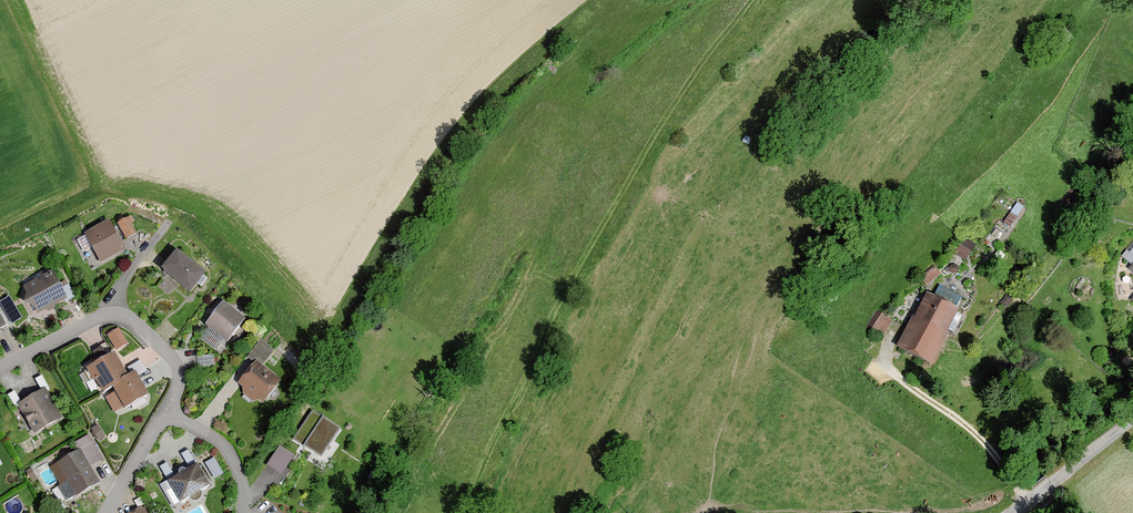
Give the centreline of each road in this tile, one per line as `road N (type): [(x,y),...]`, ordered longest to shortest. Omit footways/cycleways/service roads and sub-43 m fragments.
road 1 (track): [(889,366),(975,434),(1031,498)]
road 2 (unclassified): [(1013,512),(1132,419)]
road 3 (residential): [(234,512),(230,453),(211,431),(162,415)]
road 4 (residential): [(121,315),(100,315),(0,366)]
road 5 (residential): [(162,415),(178,385),(178,364),(121,315)]

